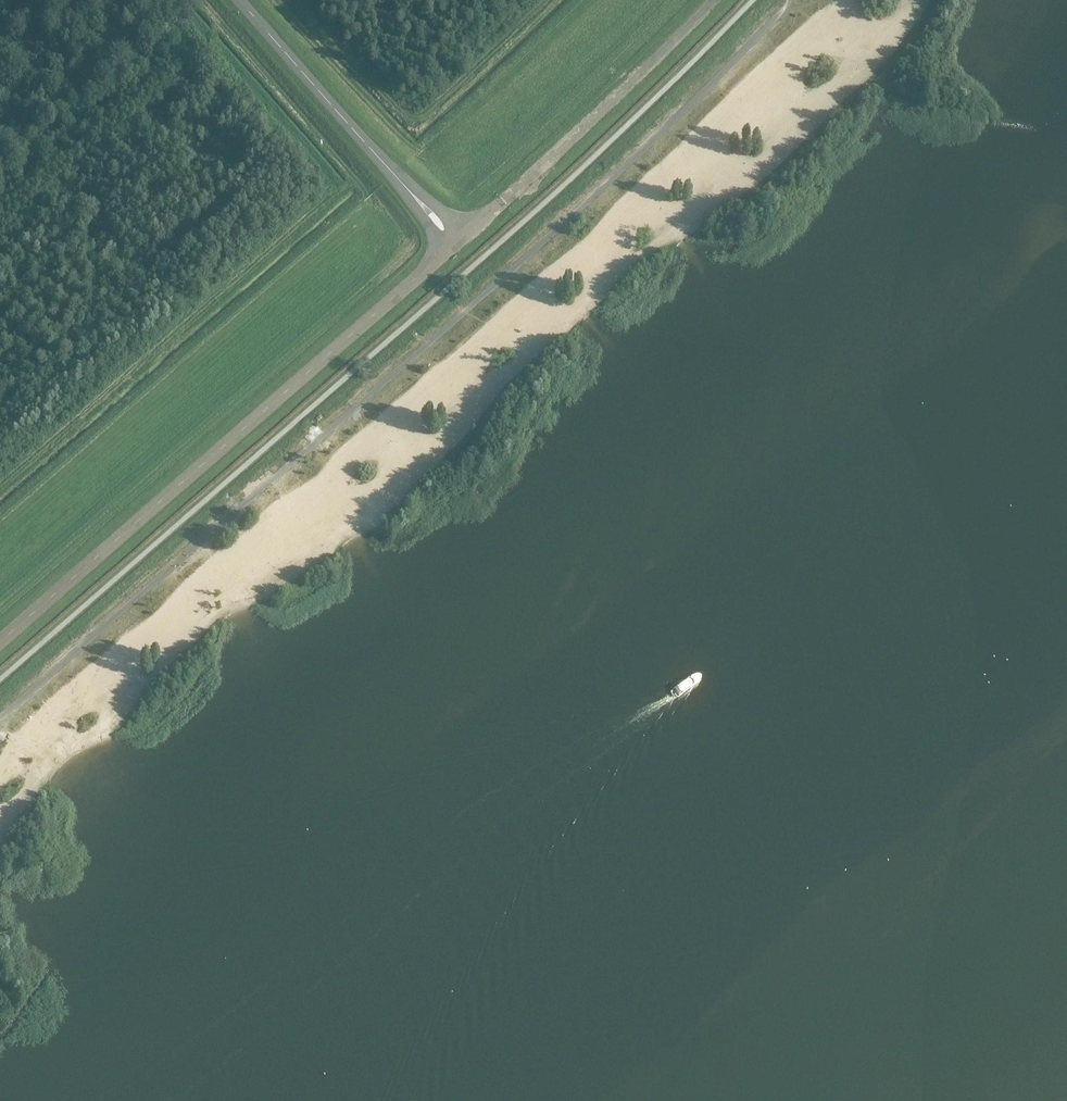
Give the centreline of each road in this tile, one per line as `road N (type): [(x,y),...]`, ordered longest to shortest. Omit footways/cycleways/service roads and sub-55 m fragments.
road 1 (tertiary): [(0,642),(456,244)]
road 2 (tertiary): [(456,244),(241,0)]

